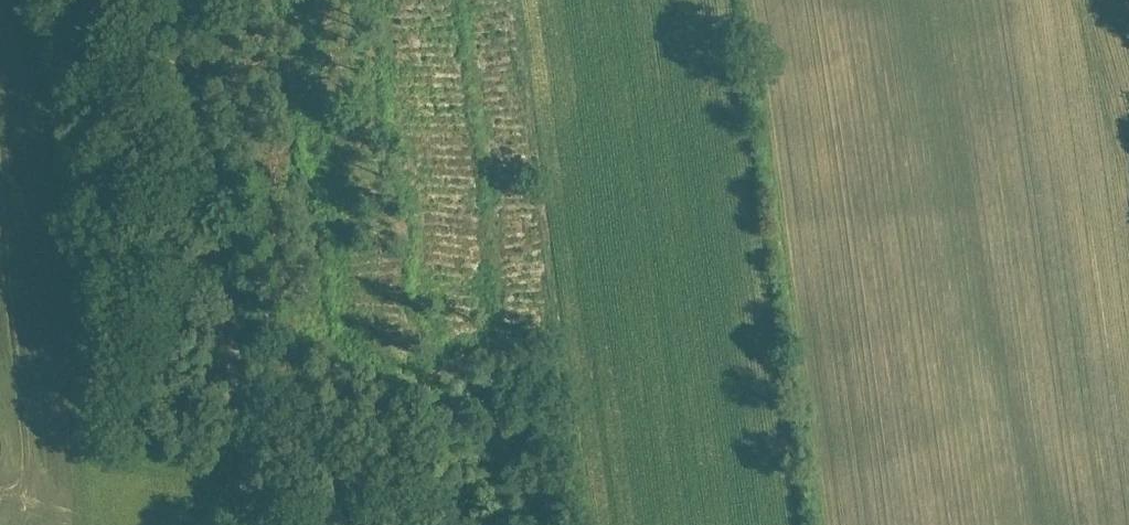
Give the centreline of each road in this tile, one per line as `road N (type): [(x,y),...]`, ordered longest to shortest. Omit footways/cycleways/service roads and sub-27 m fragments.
road 1 (unclassified): [(182,0),(252,524)]

